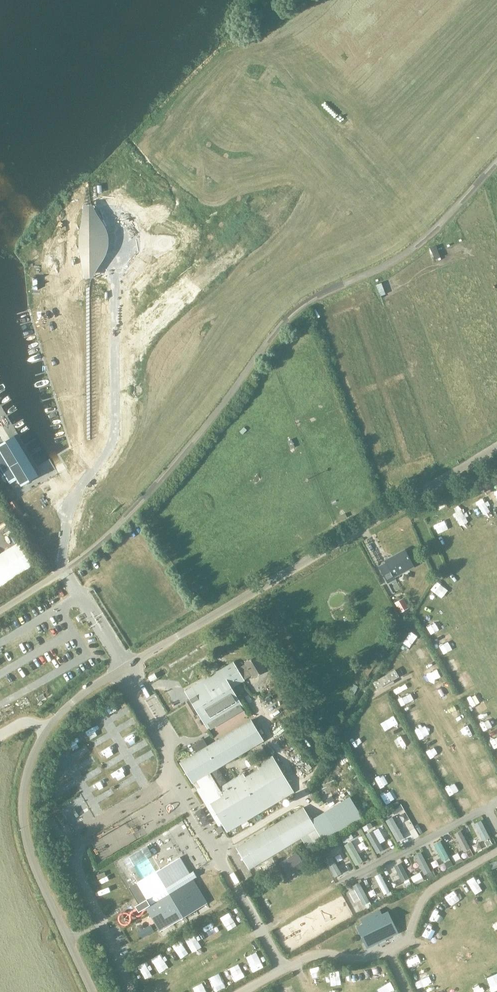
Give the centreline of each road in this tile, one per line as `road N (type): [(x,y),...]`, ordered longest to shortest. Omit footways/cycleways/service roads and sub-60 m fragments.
road 1 (unclassified): [(91,991),(25,838),(25,781),(46,731),(92,687),(496,447)]
road 2 (unclassified): [(0,612),(114,529),(290,315),(408,251),(496,161)]

